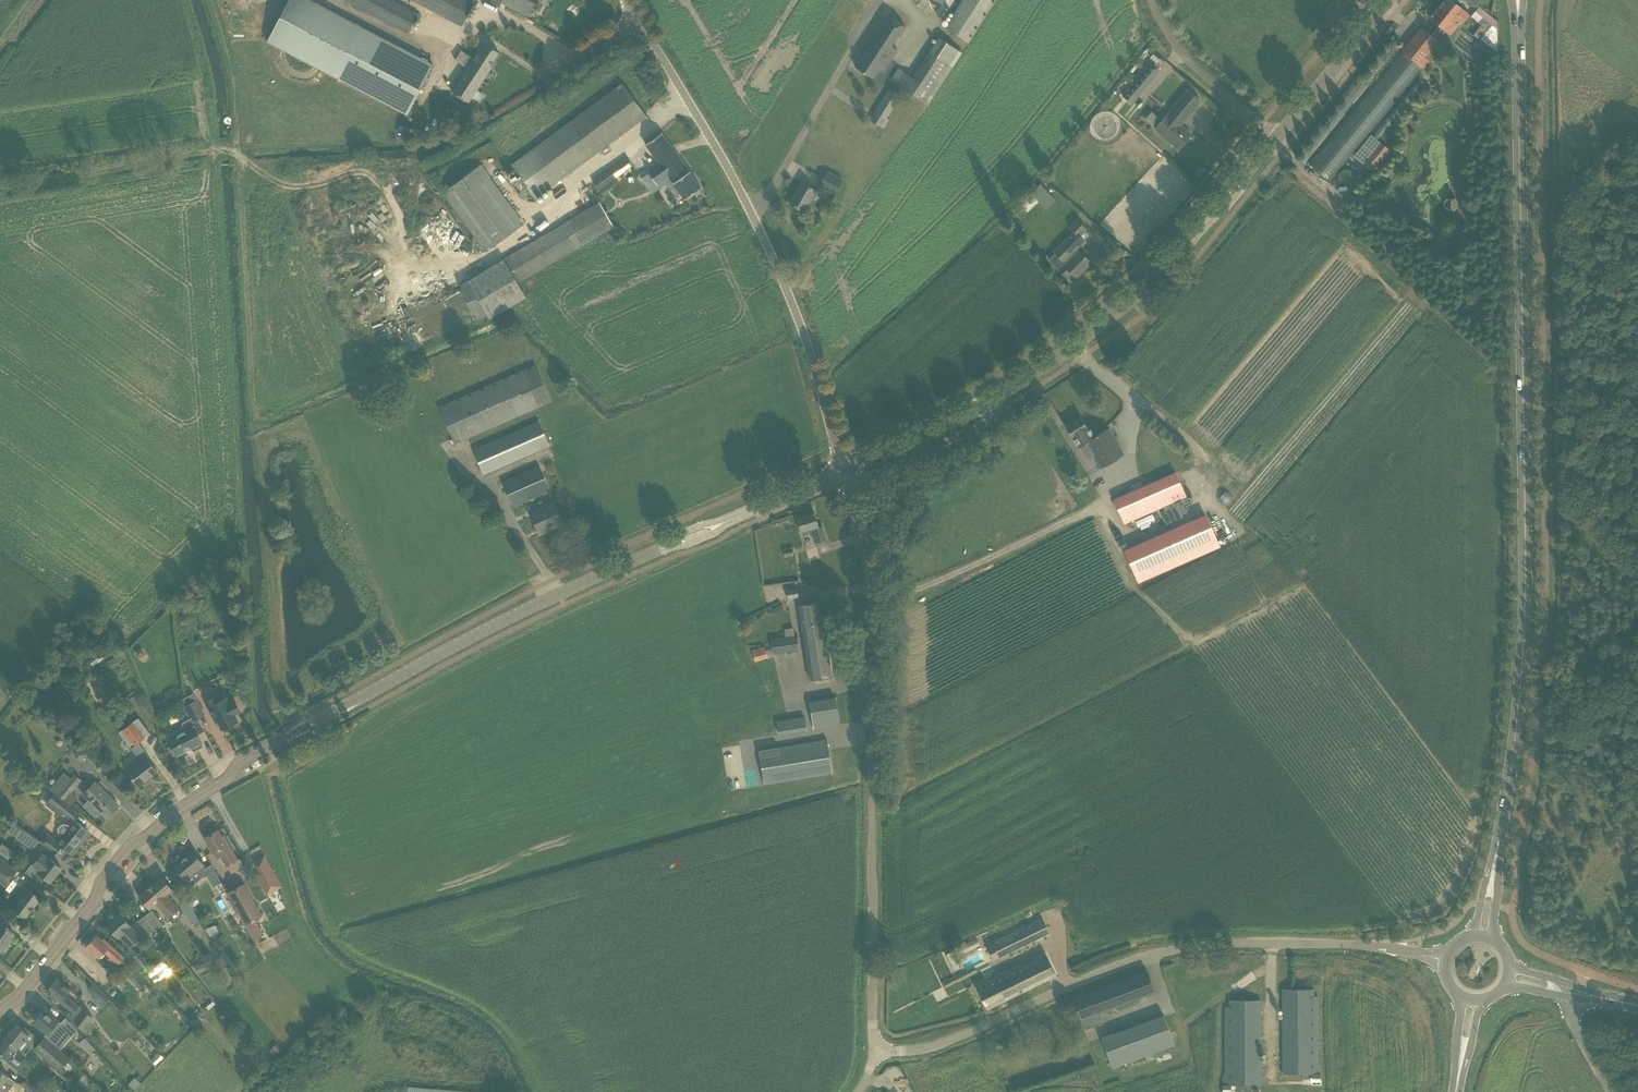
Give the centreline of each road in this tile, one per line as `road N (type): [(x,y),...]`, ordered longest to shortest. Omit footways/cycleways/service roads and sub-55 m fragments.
road 1 (secondary): [(1494,866),(1522,718),(1529,628),(1518,36)]
road 2 (tertiary): [(0,1011),(93,902),(130,845),(239,762),(463,642),(671,544)]
road 3 (unclassified): [(1447,958),(1295,945),(1139,957),(927,1052),(874,1051)]
road 4 (unclassified): [(874,1051),(875,595),(843,471)]
road 5 (unclassified): [(843,471),(809,349),(744,199),(637,18)]
road 6 (tertiary): [(1008,390),(1133,297),(1205,221)]
road 7 (track): [(0,194),(217,151)]
road 8 (unclassified): [(1276,137),(1180,53),(1150,0)]
road 9 (tertiary): [(1276,137),(1388,0)]
road 10 (tertiary): [(726,522),(843,471)]

